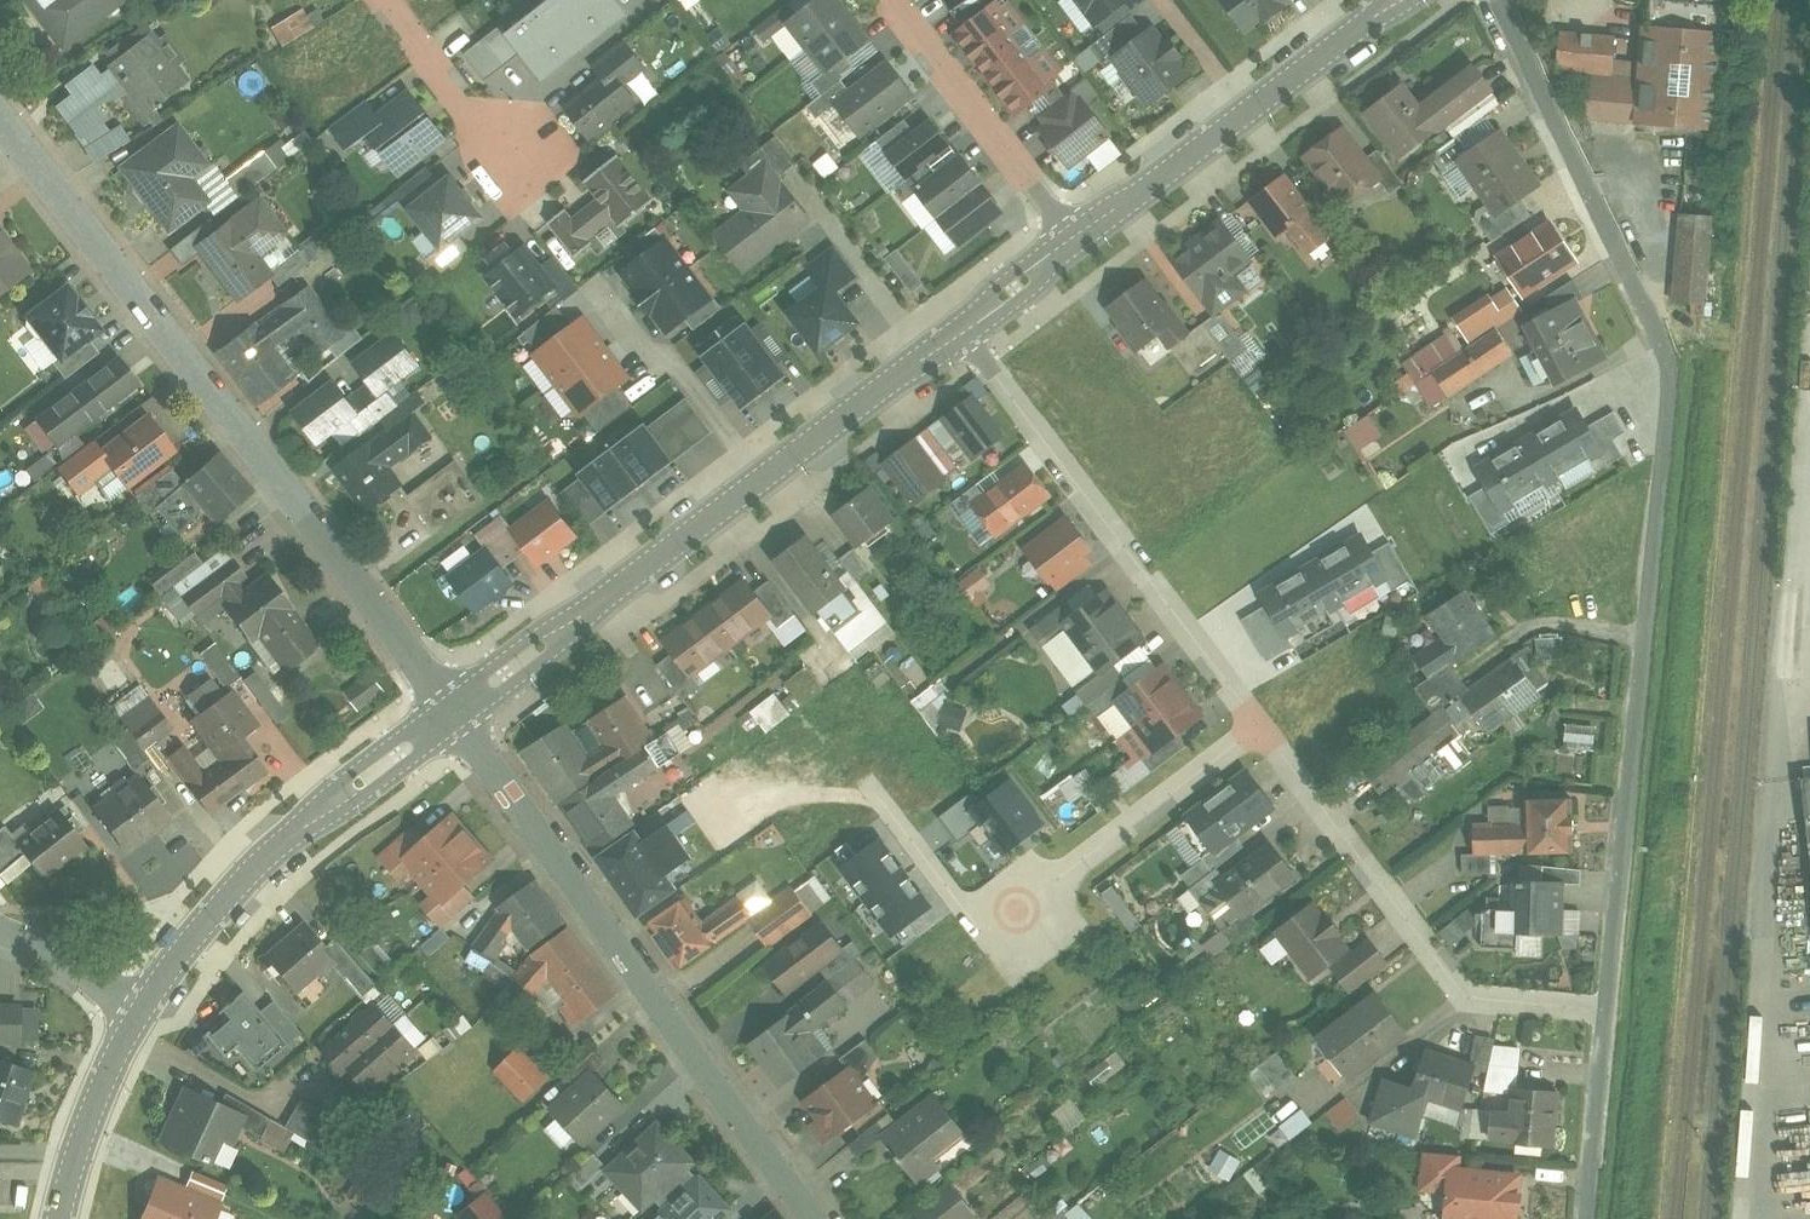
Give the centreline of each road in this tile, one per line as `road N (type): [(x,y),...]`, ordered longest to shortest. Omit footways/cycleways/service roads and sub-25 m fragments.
road 1 (residential): [(1606,1009),(1669,366),(1498,0)]
road 2 (residential): [(0,118),(454,714)]
road 3 (residential): [(755,790),(880,795),(981,932),(1267,730)]
road 4 (residential): [(454,714),(815,1218)]
road 5 (residential): [(1267,730),(963,327)]
road 6 (residential): [(1606,1009),(1468,997),(1267,730)]
road 7 (unclassified): [(133,1009),(200,921),(273,846),(454,714)]
road 8 (residential): [(454,714),(764,478)]
road 9 (residential): [(1075,235),(892,0)]
road 10 (residential): [(764,478),(680,370),(647,355),(601,293)]
road 11 (residential): [(764,478),(963,327)]
road 12 (unclassified): [(53,1218),(89,1094),(133,1009)]
road 13 (residential): [(1075,235),(1250,107)]
road 14 (residential): [(1587,1218),(1606,1009)]
road 15 (residential): [(1250,107),(1395,0)]
road 16 (residential): [(388,0),(497,139)]
road 17 (unclassified): [(133,1009),(0,930)]
road 18 (residential): [(963,327),(1075,235)]
road 19 (residential): [(1250,107),(1169,0)]

